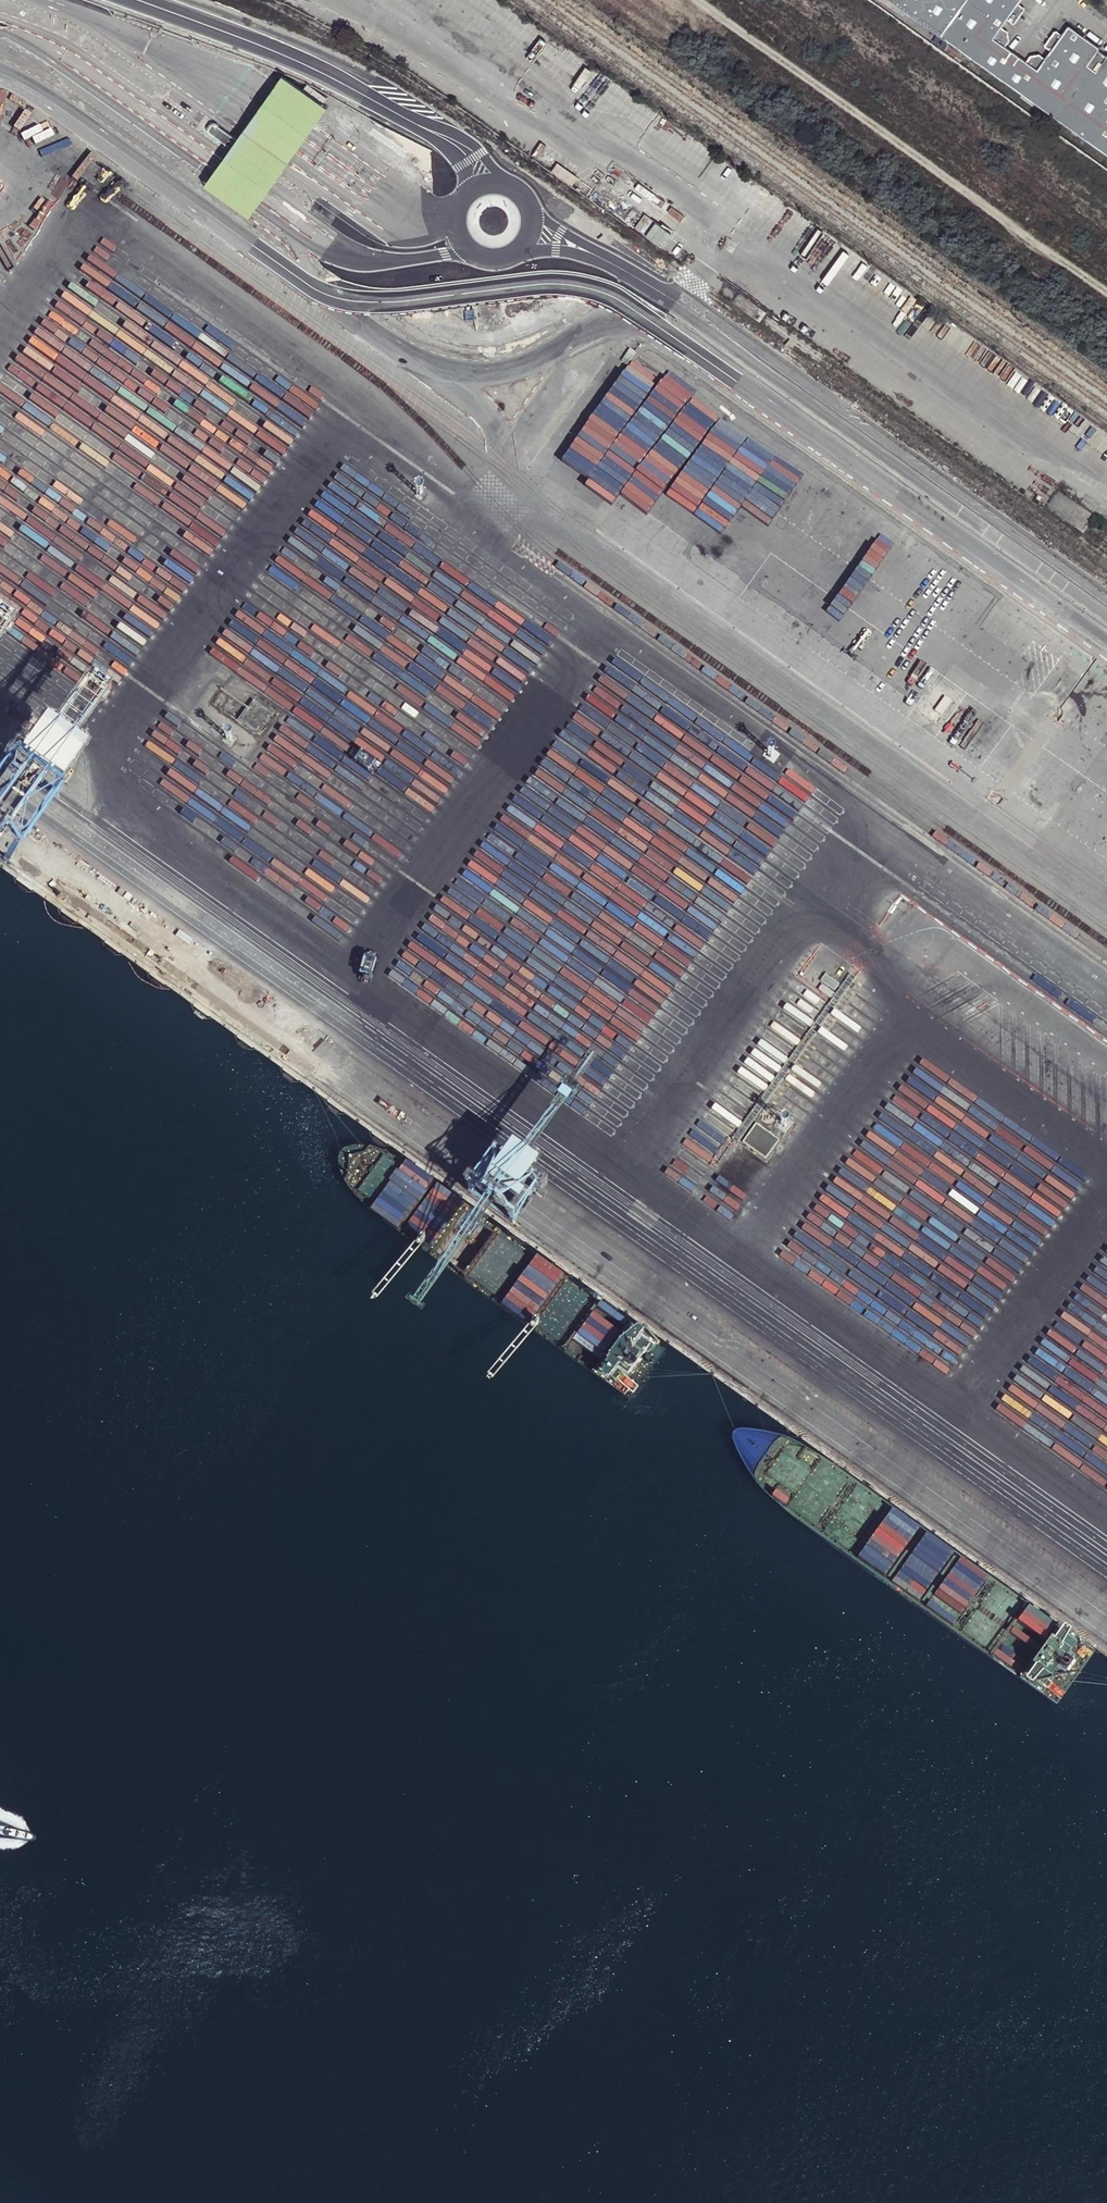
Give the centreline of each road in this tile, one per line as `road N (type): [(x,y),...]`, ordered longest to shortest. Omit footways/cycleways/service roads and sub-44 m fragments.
road 1 (track): [(1106,291),(697,0)]

